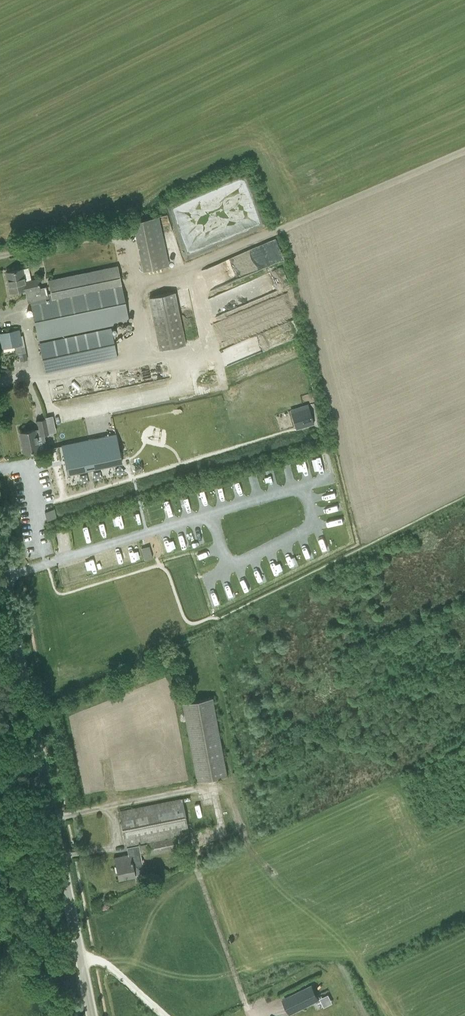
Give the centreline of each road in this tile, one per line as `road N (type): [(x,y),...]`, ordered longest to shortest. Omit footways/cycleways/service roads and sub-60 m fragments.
road 1 (track): [(464,150),(135,292),(121,238),(0,256)]
road 2 (tertiary): [(92,1015),(0,548)]
road 3 (track): [(0,383),(135,359),(143,334),(135,292)]

